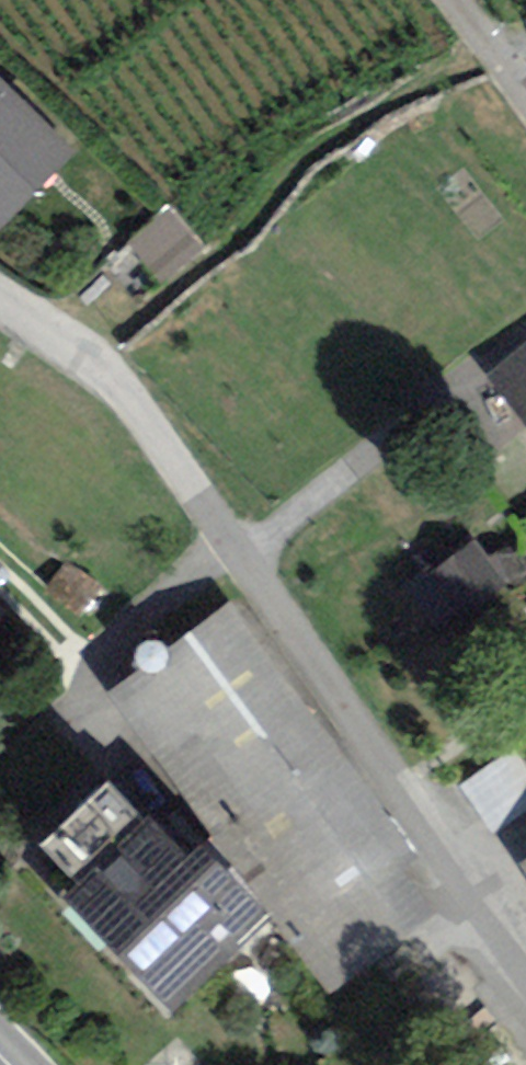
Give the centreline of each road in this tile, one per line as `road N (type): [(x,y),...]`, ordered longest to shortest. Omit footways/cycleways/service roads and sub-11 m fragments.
road 1 (residential): [(0,293),(116,380),(150,420),(525,970)]

